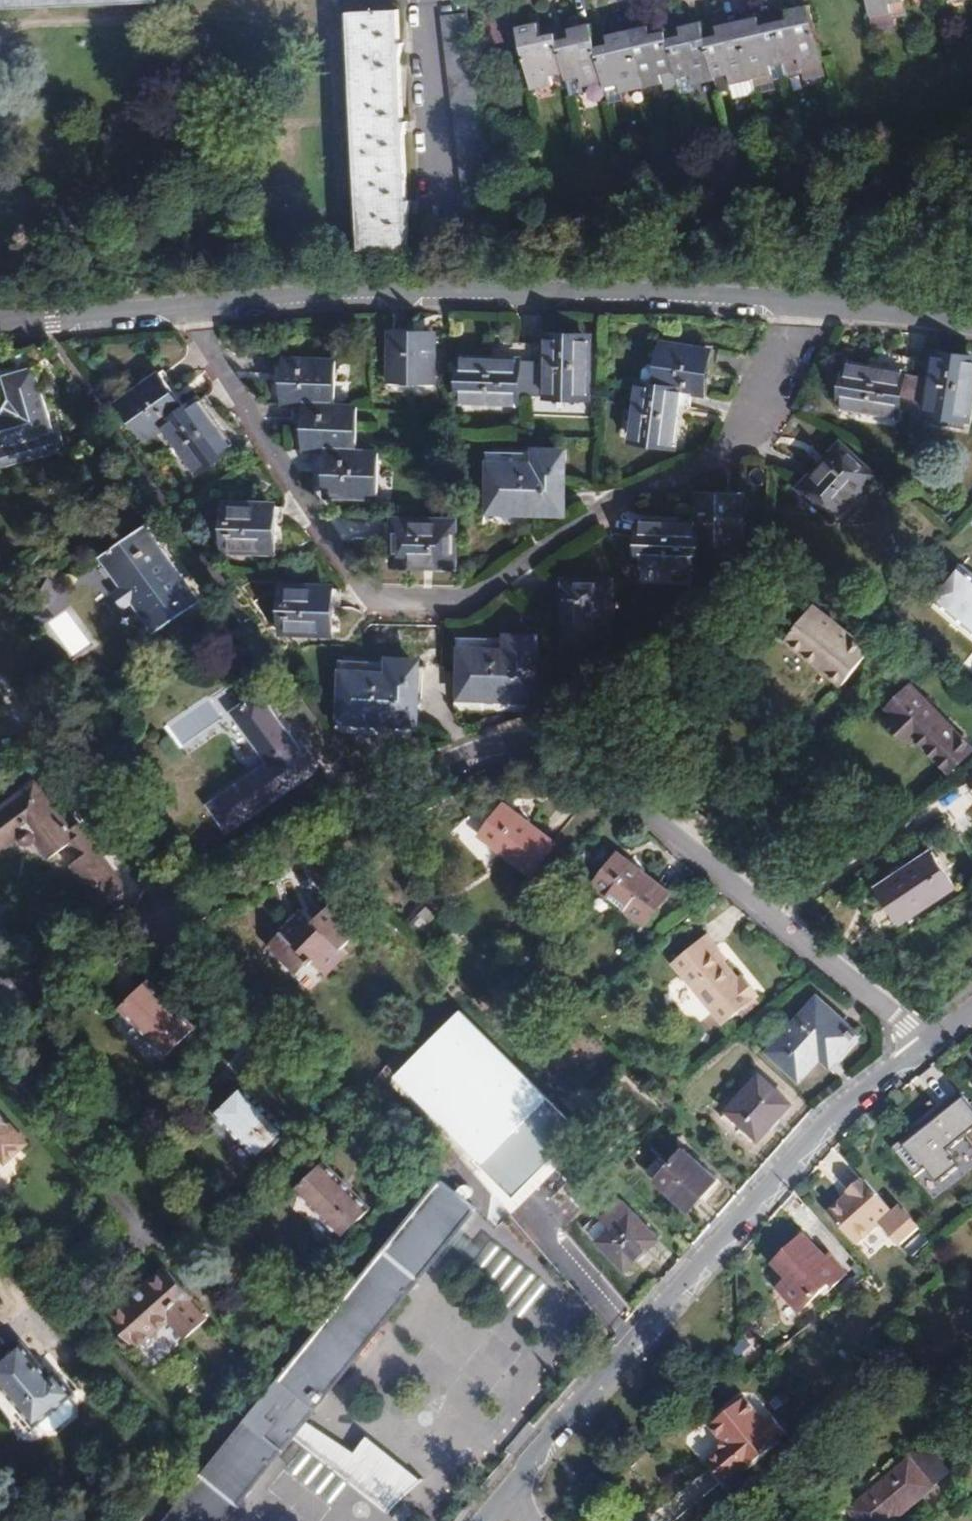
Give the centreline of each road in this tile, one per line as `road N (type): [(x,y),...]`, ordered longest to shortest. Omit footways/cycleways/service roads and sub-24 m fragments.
road 1 (residential): [(928,1046),(564,744),(509,737),(0,1005)]
road 2 (residential): [(188,312),(365,598),(474,610),(626,499),(749,441),(800,302)]
road 3 (residential): [(500,1496),(827,1125),(928,1046)]
road 4 (residential): [(800,302),(354,297),(188,312)]
road 5 (residential): [(188,312),(0,321)]
road 6 (residential): [(971,326),(930,313),(800,302)]

